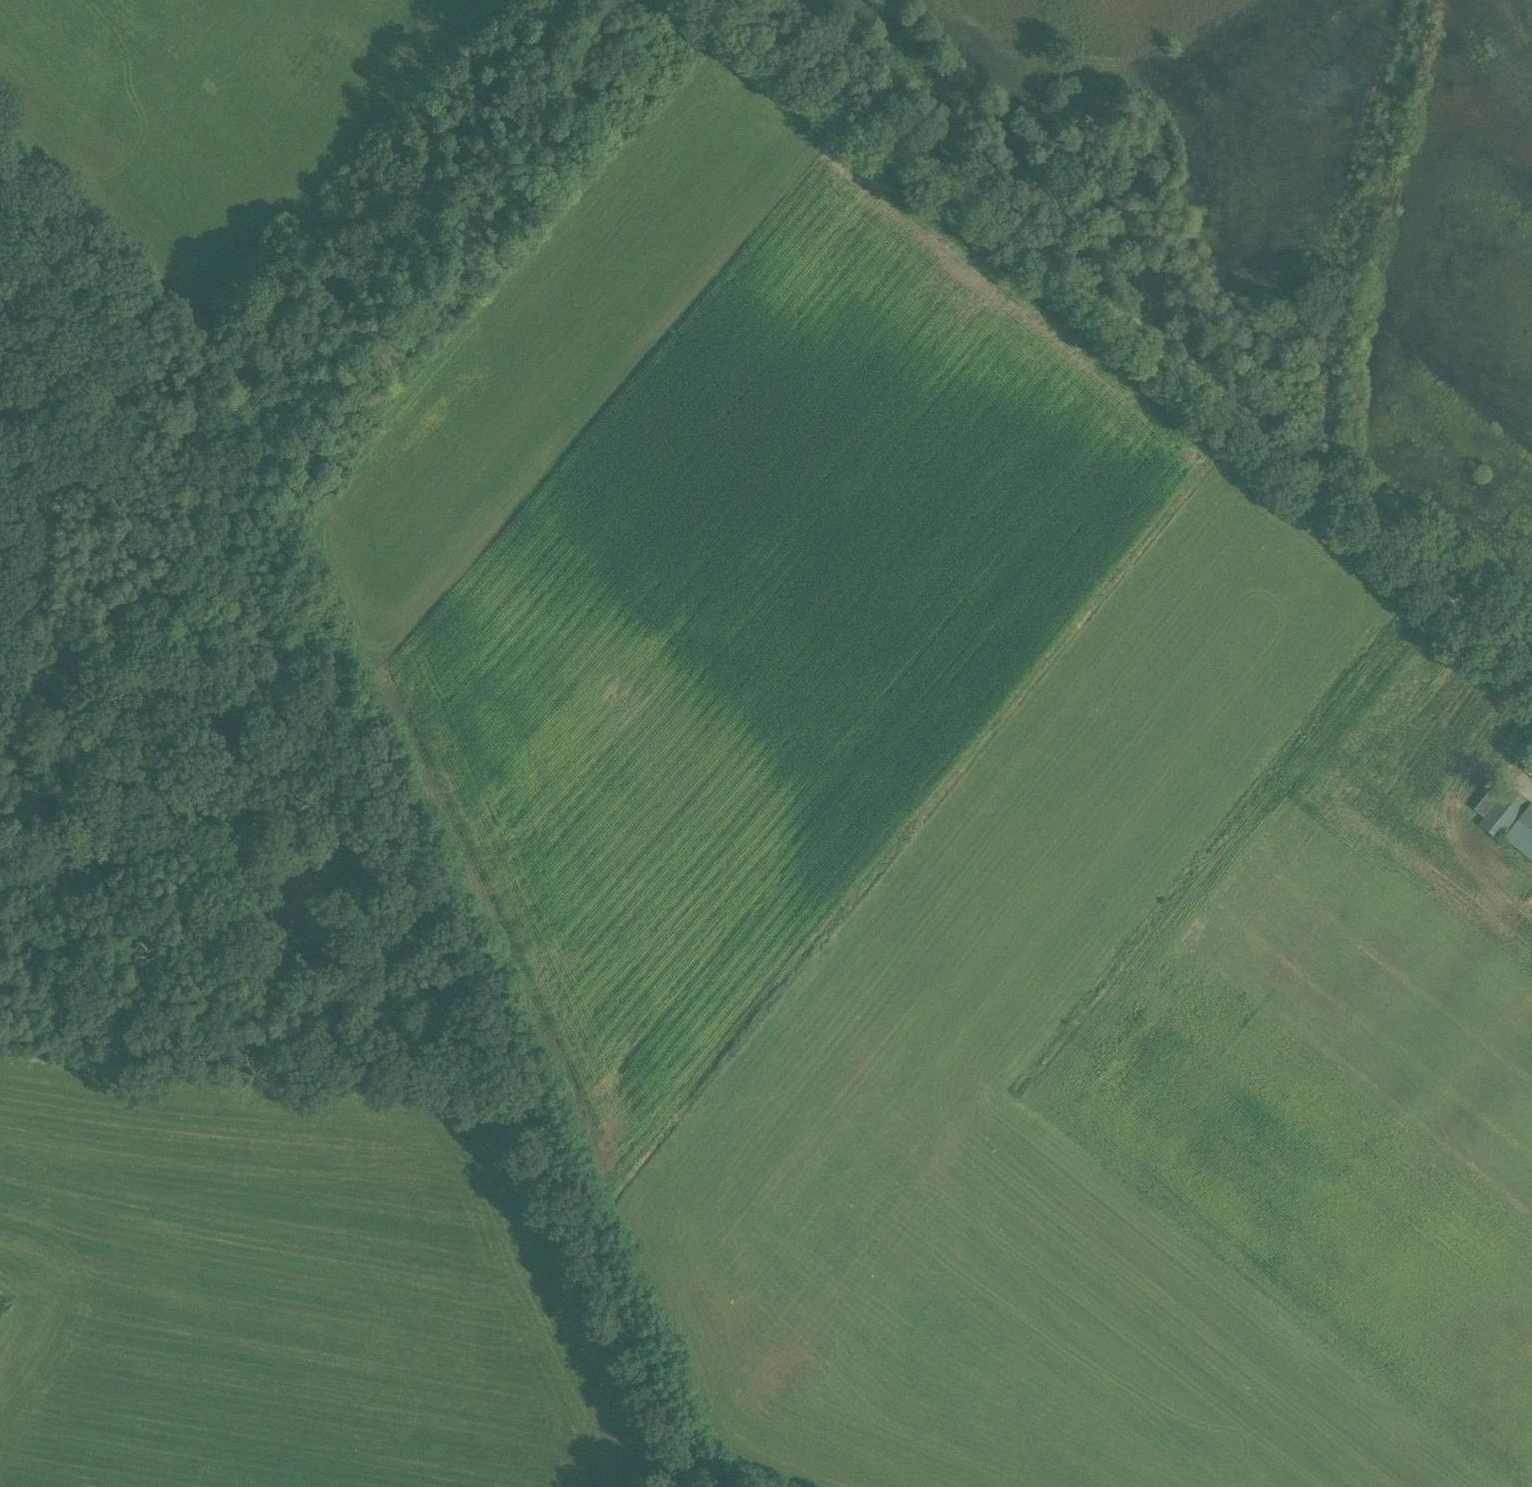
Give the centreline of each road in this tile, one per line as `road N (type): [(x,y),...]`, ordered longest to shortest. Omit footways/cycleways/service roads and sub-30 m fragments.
road 1 (track): [(723,0),(1531,644)]

